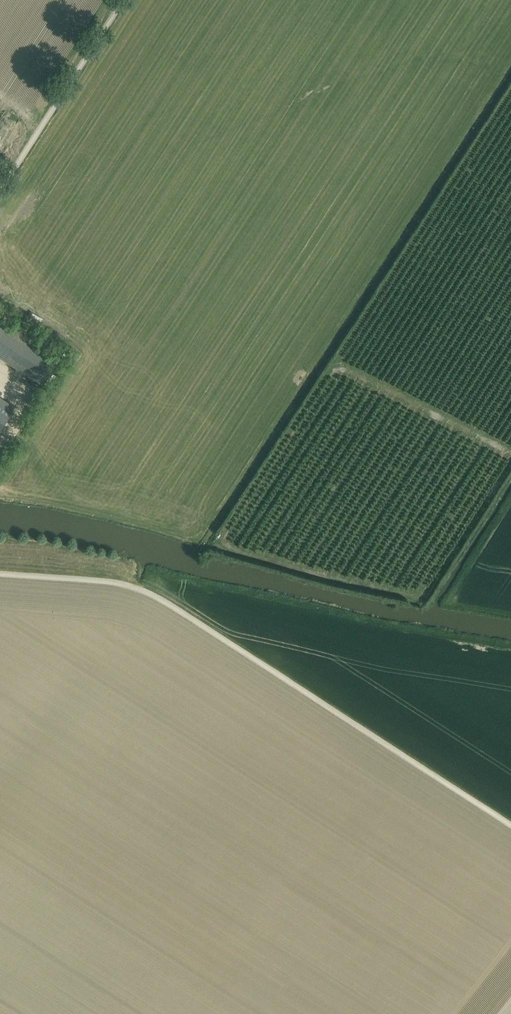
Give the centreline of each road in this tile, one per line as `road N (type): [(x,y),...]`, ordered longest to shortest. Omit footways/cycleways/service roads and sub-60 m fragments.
road 1 (unclassified): [(510,824),(158,596),(104,580),(0,572)]
road 2 (unclassified): [(0,191),(124,0)]

